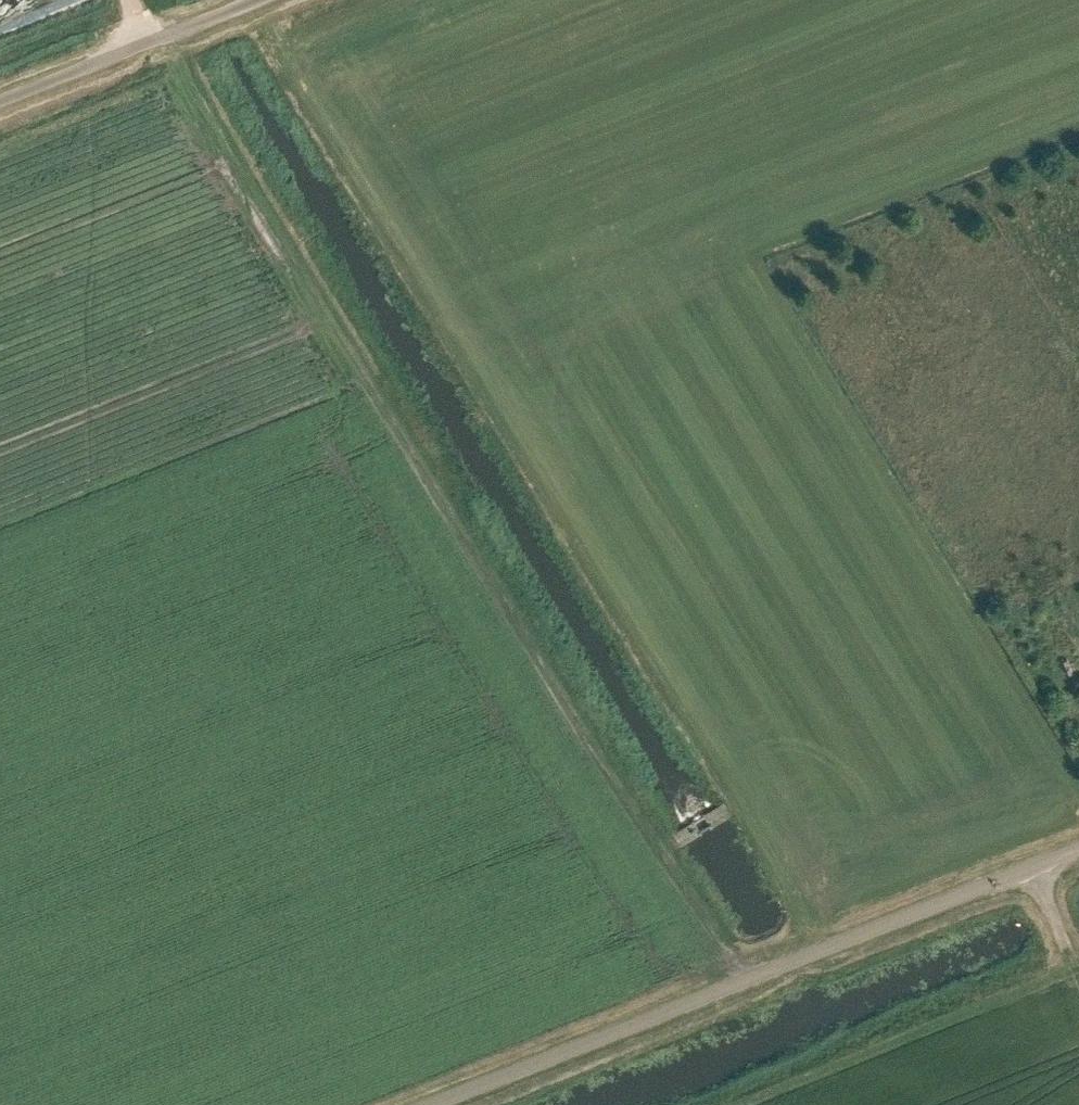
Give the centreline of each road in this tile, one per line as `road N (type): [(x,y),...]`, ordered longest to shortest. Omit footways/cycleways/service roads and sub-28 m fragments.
road 1 (unclassified): [(428,1104),(1078,848)]
road 2 (unclassified): [(0,99),(251,0)]

